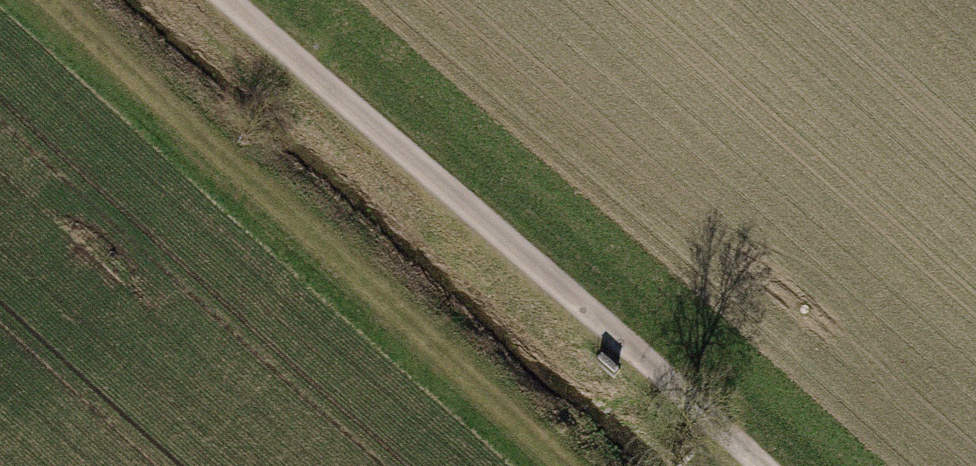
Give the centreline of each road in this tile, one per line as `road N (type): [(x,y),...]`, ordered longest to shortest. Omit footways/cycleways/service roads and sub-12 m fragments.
road 1 (track): [(772,465),(234,0)]
road 2 (track): [(53,0),(582,465)]

